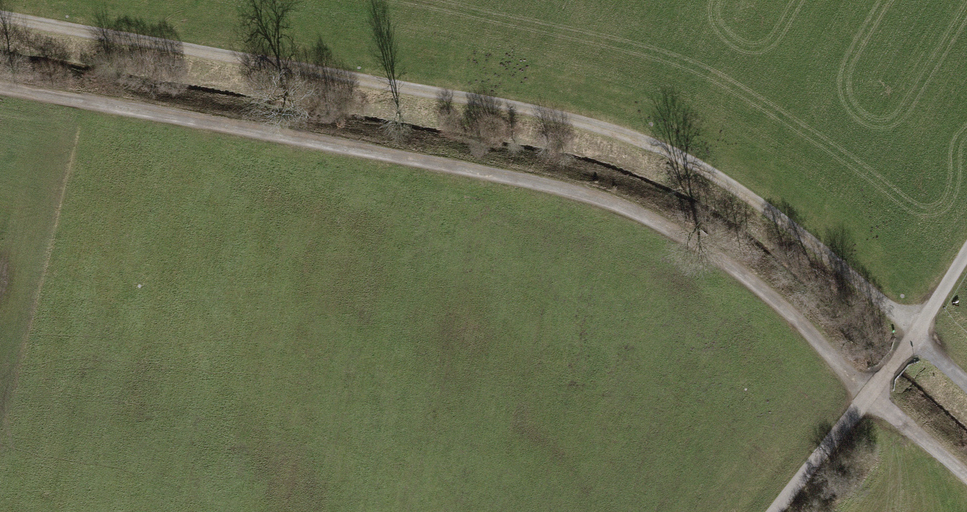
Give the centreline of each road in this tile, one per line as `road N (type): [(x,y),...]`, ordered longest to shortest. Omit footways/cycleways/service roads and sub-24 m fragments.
road 1 (track): [(966,471),(785,304),(690,234),(609,201),(0,90)]
road 2 (track): [(0,19),(583,122),(687,157),(782,221),(915,340)]
road 3 (track): [(778,511),(879,392)]

